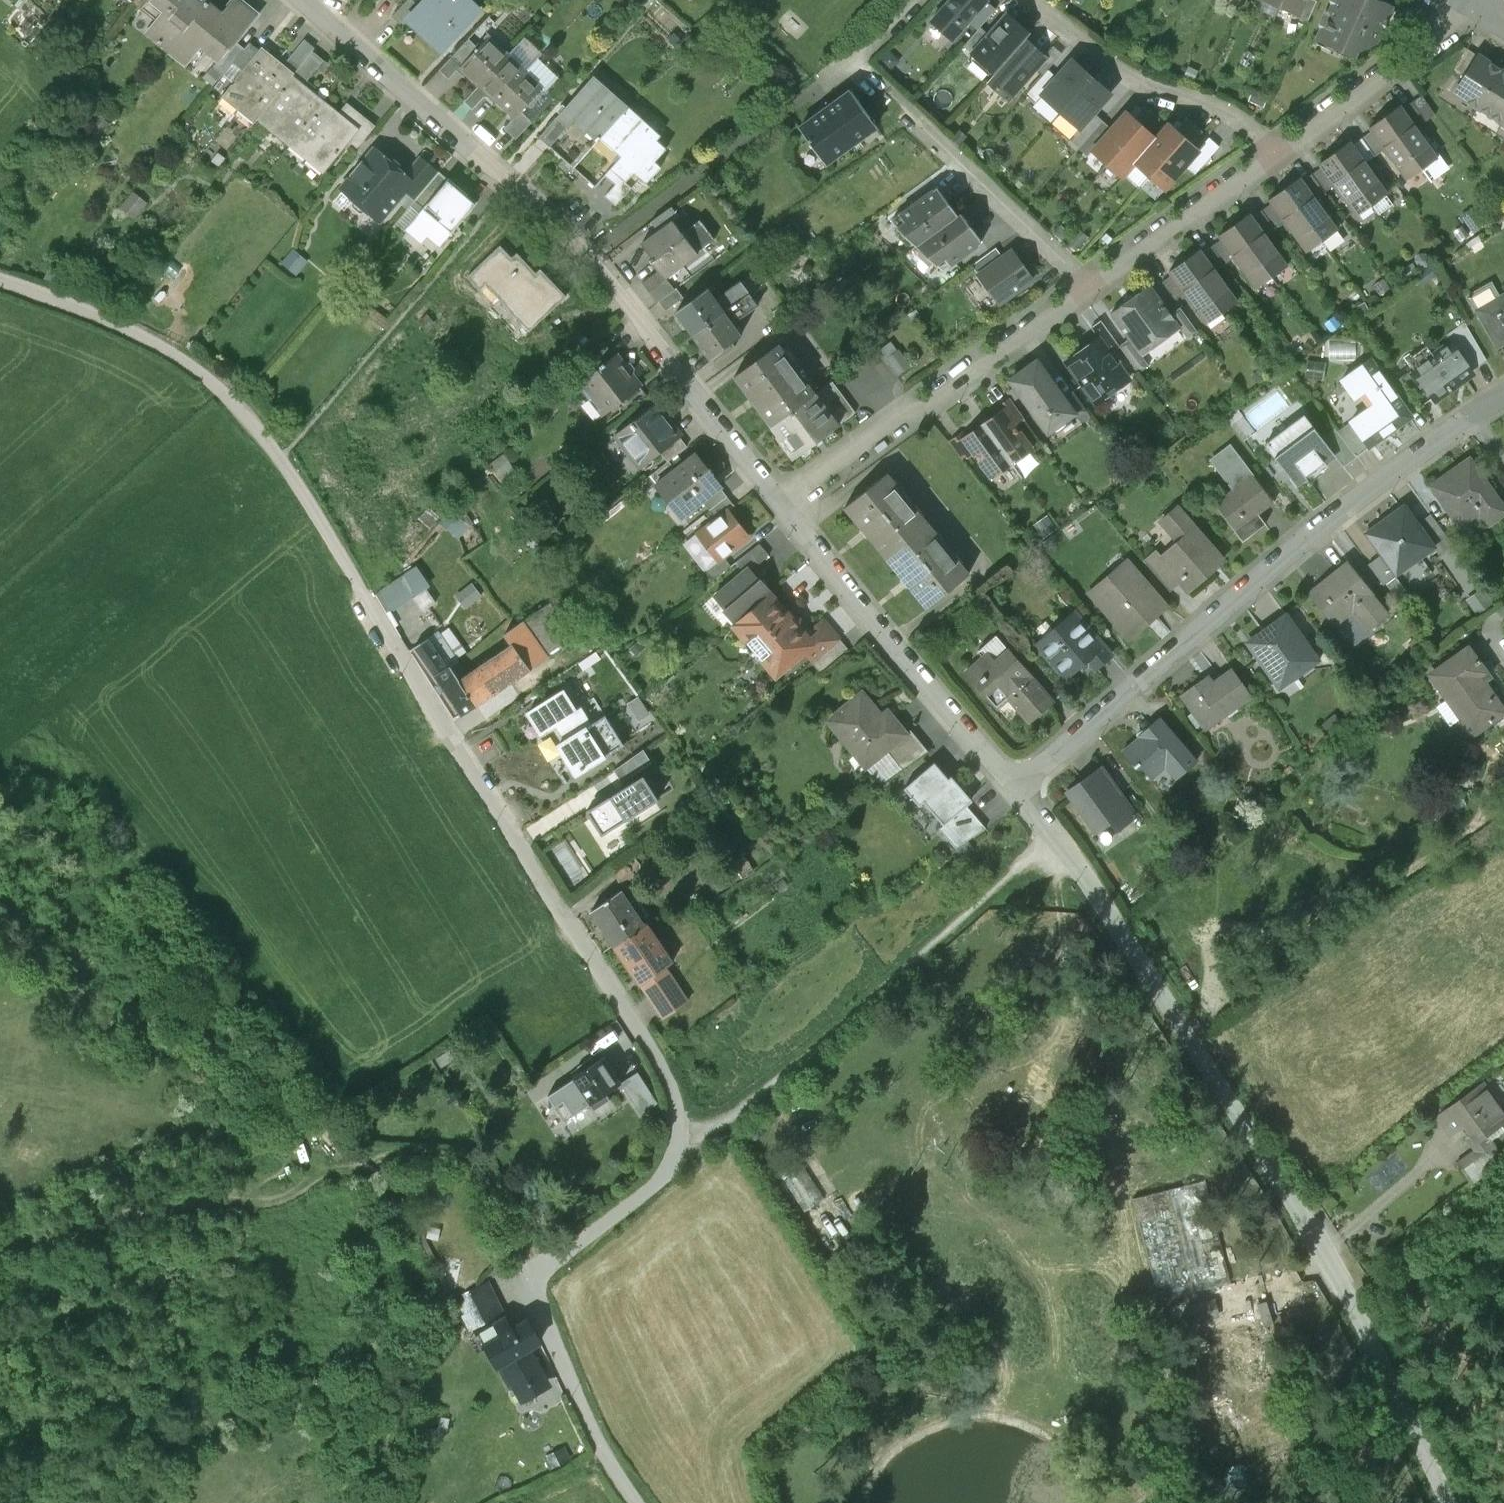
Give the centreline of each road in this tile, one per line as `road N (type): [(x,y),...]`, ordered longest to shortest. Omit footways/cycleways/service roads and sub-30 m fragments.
road 1 (unclassified): [(639,1502),(606,1454),(535,1294),(546,1268),(668,1171),(673,1102),(642,1040),(252,420),(155,344),(0,283)]
road 2 (residential): [(1445,1502),(1348,1289),(1054,839)]
road 3 (residential): [(308,0),(599,256),(782,506)]
road 4 (residential): [(1016,793),(1331,527),(1503,396)]
road 5 (track): [(546,1268),(487,1165),(438,1152),(378,1152),(281,1196),(152,1205),(0,1248)]
road 6 (track): [(1054,839),(721,1125),(676,1141)]
road 7 (residential): [(782,506),(1085,287)]
road 8 (residential): [(782,506),(1016,793)]
road 9 (track): [(96,1224),(151,1361),(170,1379),(201,1390),(227,1440),(222,1469),(189,1502)]
road 10 (residential): [(855,56),(1085,287)]
road 11 (residential): [(1278,149),(1239,115),(1133,78),(1026,0)]
road 12 (residential): [(1278,149),(1417,52),(1464,0)]
road 13 (residential): [(1085,287),(1278,149)]
road 14 (track): [(253,1202),(264,1213),(263,1227),(202,1283),(194,1321),(201,1390)]
road 15 (residential): [(855,56),(763,133)]

